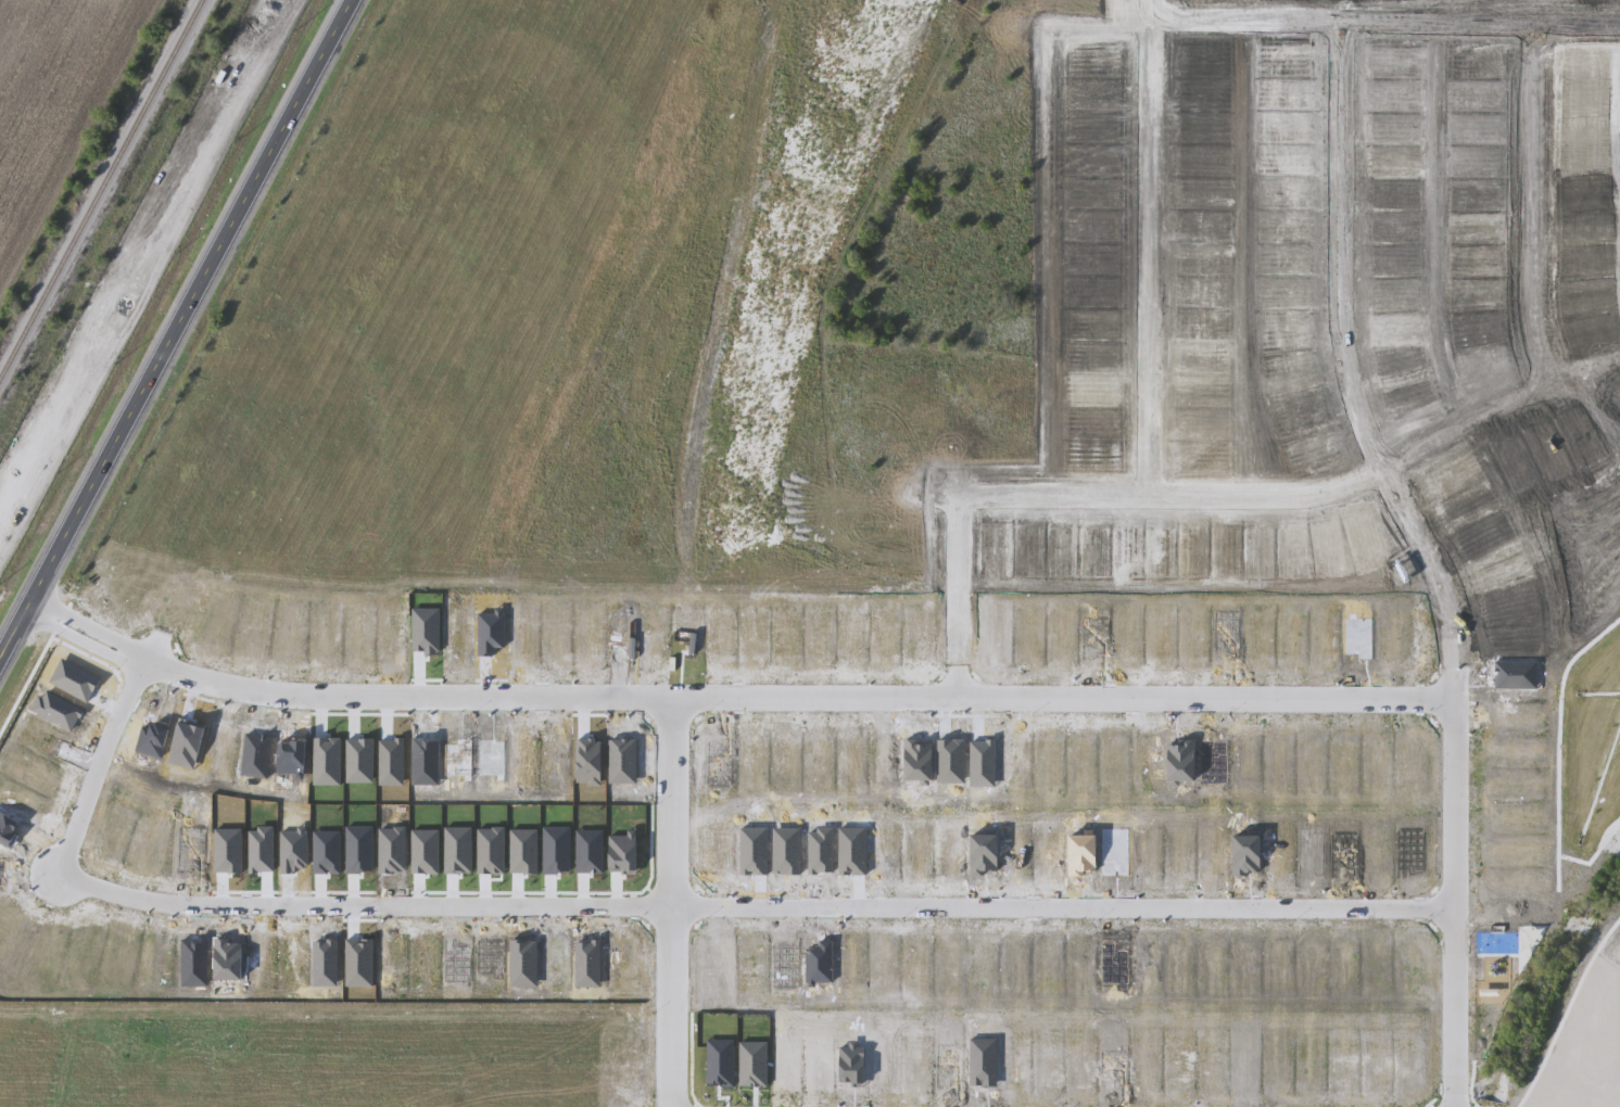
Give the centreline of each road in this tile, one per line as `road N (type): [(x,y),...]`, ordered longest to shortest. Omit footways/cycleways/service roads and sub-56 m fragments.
road 1 (residential): [(1452,906),(182,904),(71,880),(63,852),(112,716),(503,0)]
road 2 (residential): [(26,605),(180,675),(307,695),(1452,700)]
road 3 (residential): [(282,406),(396,473),(514,498),(1277,495),(1379,472),(1543,370)]
road 4 (residential): [(1619,30),(780,26),(749,34),(657,84),(569,96),(467,66)]
road 5 (residential): [(1452,1106),(1452,629),(1446,598),(1340,383),(1344,27)]
road 6 (primary): [(0,656),(353,0)]
road 7 (residential): [(957,699),(960,31)]
road 8 (residential): [(1142,496),(1131,0)]
road 9 (residential): [(750,497),(752,155),(737,74),(722,47)]
road 10 (residential): [(670,1106),(674,698)]
road 11 (residential): [(365,254),(514,320),(591,329),(748,320)]
road 12 (residential): [(1543,370),(1527,332),(1530,29)]

